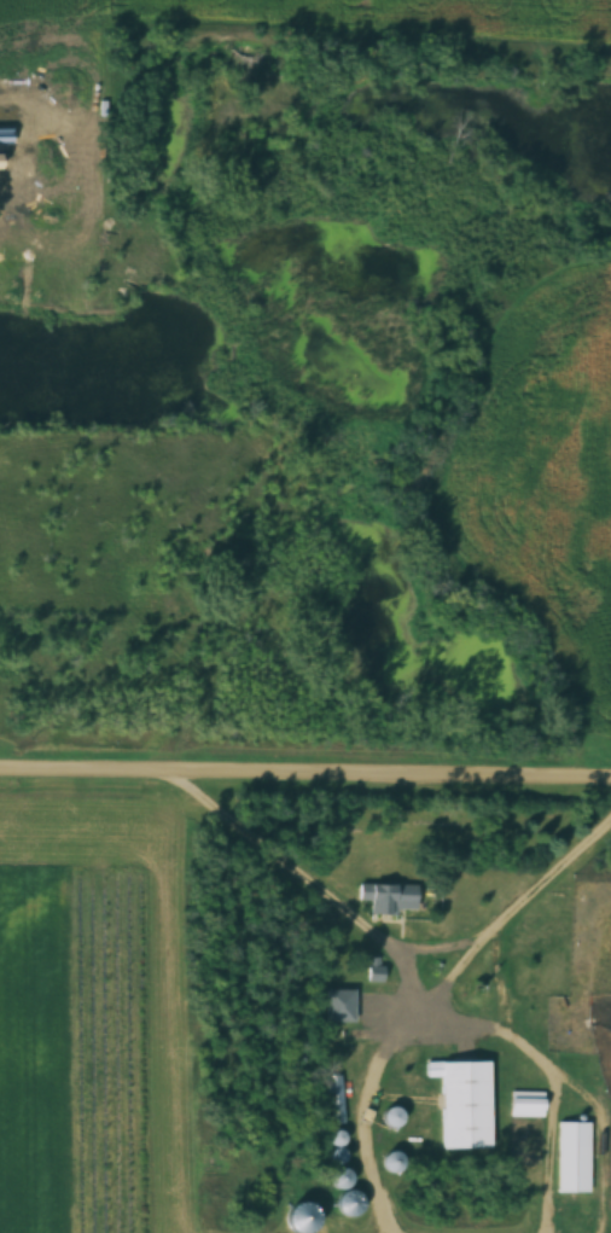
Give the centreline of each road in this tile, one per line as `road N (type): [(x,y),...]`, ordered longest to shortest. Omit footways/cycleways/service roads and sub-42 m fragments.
road 1 (residential): [(0,777),(610,787)]

